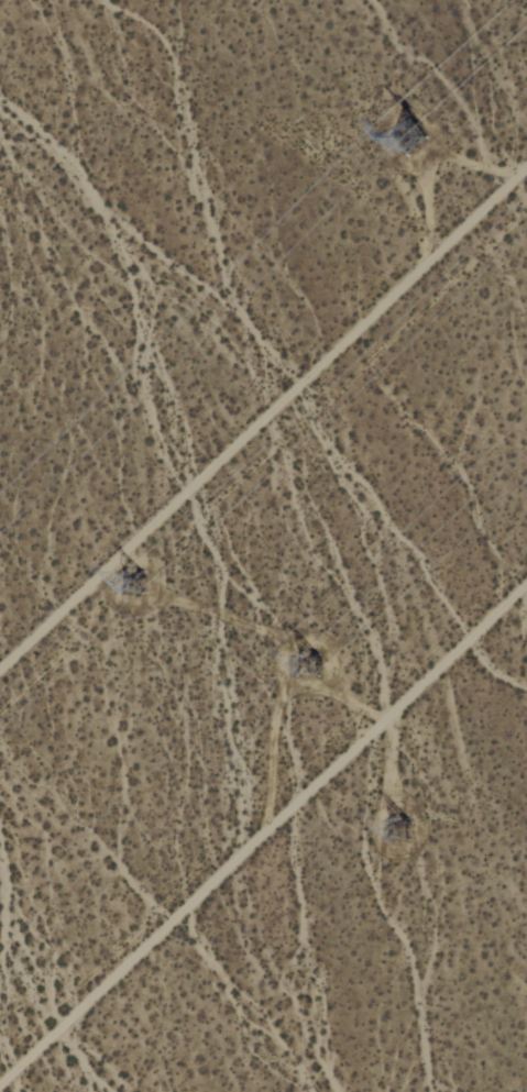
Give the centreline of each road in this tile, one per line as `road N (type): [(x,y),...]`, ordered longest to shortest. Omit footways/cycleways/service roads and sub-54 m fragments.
road 1 (track): [(526,165),(0,670)]
road 2 (track): [(0,1090),(526,585)]

